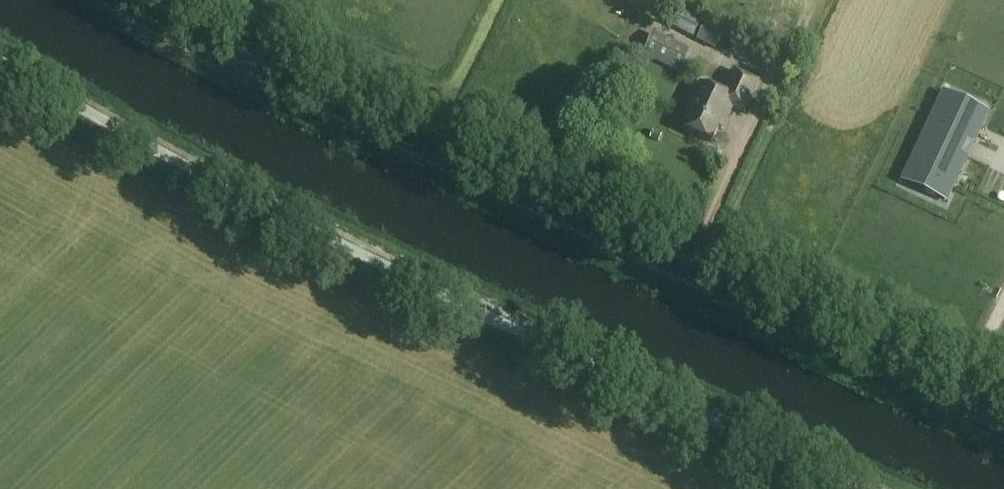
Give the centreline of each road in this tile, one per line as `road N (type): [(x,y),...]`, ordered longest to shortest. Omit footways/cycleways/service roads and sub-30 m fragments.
road 1 (tertiary): [(1003,419),(423,146),(138,0)]
road 2 (unclassified): [(858,488),(228,187),(0,57)]

